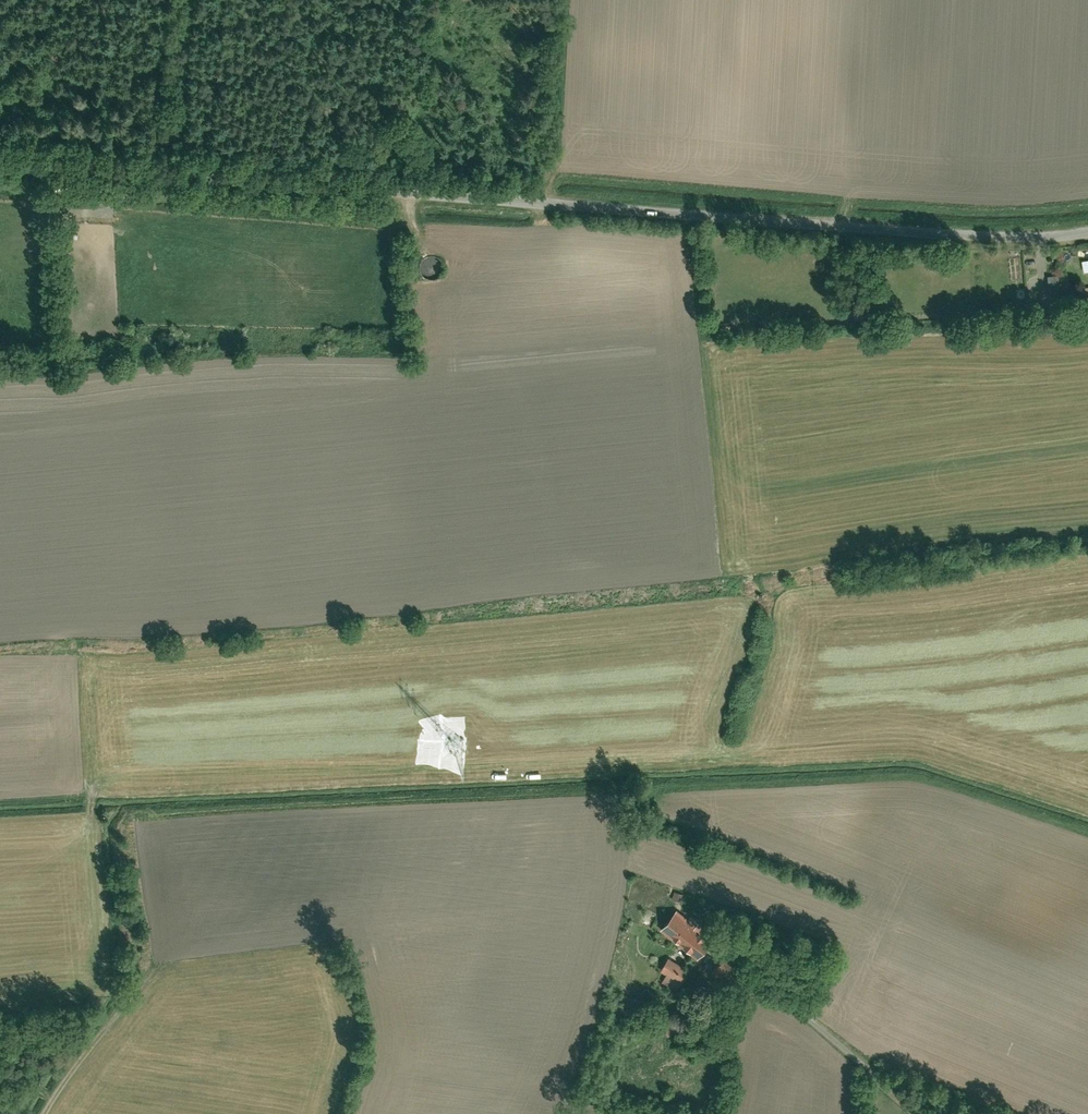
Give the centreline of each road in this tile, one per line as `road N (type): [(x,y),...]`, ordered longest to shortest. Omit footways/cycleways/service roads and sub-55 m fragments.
road 1 (unclassified): [(0,160),(982,238),(1087,234)]
road 2 (unclassified): [(918,1113),(793,994),(780,994)]
road 3 (track): [(45,1113),(124,1006)]

